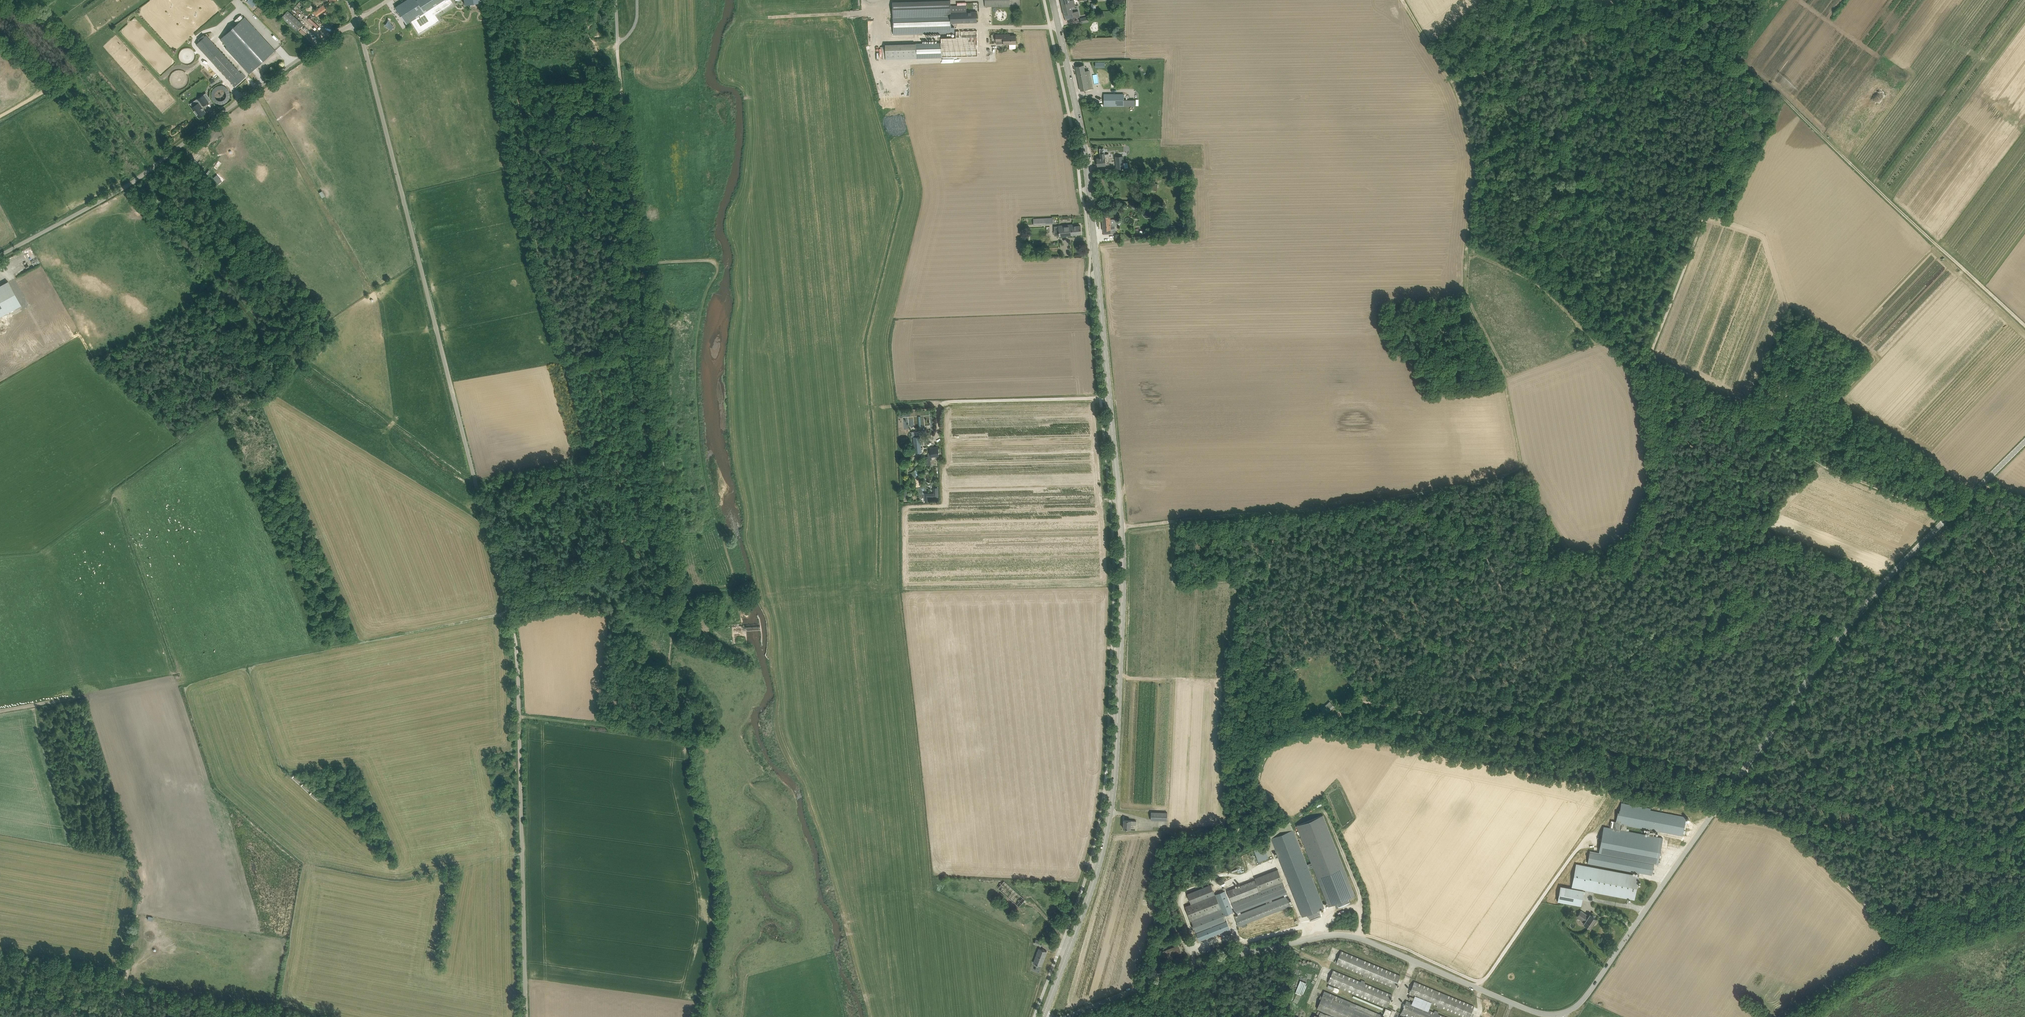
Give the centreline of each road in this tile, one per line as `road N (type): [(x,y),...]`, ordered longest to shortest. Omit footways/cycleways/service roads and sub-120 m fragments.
road 1 (secondary): [(1045,1016),(1106,836),(1123,599),(1086,159),(1052,0)]
road 2 (unclassified): [(526,1016),(517,646),(355,23)]
road 3 (track): [(1121,528),(1354,503),(1524,472),(1506,386),(1463,291),(1477,171),(1455,87)]
road 4 (tertiary): [(1563,1014),(1583,1000),(1871,596),(2024,442)]
road 5 (track): [(1510,730),(1739,777),(2024,716)]
road 6 (tertiary): [(1068,1016),(1223,959),(1338,935),(1536,1012),(1563,1014)]
road 7 (track): [(650,264),(720,269),(702,313),(696,381),(705,481),(734,574),(724,587),(679,588)]
road 8 (track): [(1763,81),(1651,353),(1764,423)]
road 9 (unclassified): [(0,255),(148,172),(355,23)]
road 10 (track): [(1355,698),(1503,594),(1477,553),(1466,556),(1391,597),(1327,649)]
road 11 (track): [(1764,423),(1510,730)]
road 12 (track): [(1355,698),(1322,730),(1274,743),(1232,840),(1177,870),(1136,991)]
road 13 (track): [(2024,327),(1763,81)]
road 14 (track): [(679,588),(650,264)]
road 15 (track): [(1736,73),(1613,21),(1592,21),(1455,87)]
road 16 (track): [(1912,948),(1783,829),(1714,812)]
road 17 (track): [(1791,836),(1809,823),(1979,854),(2024,831)]
road 18 (track): [(871,407),(1109,399)]
road 19 (track): [(650,264),(618,44)]
road 20 (track): [(1949,516),(1831,468),(1764,423)]
road 21 (track): [(509,612),(324,650)]
road 22 (track): [(684,738),(520,717)]
road 23 (track): [(1510,730),(1355,698)]
road 24 (track): [(120,1016),(146,869)]
road 25 (track): [(1912,948),(1804,1016)]

